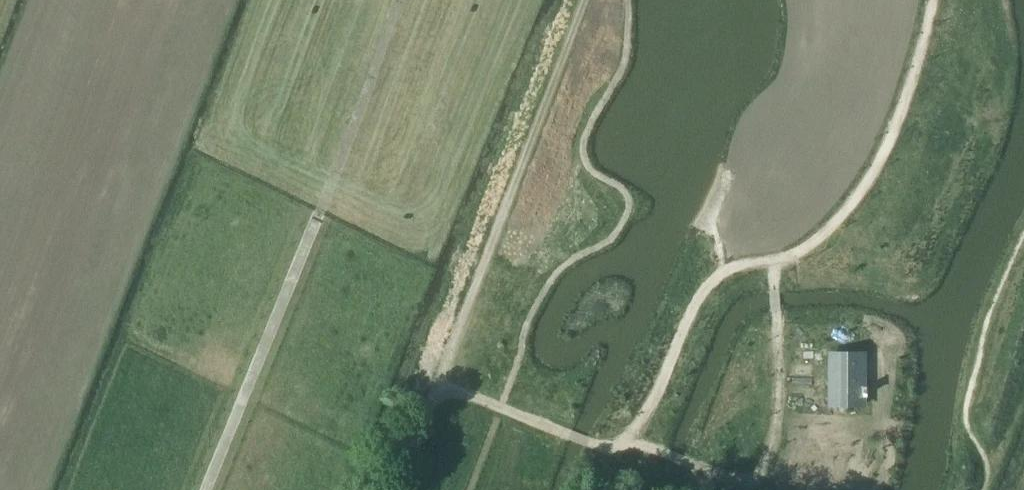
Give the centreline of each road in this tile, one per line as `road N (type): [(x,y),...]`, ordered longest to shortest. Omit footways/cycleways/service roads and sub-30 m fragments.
road 1 (track): [(774,259),(737,264),(709,284),(624,444),(738,481),(759,475),(779,419),(776,315)]
road 2 (track): [(204,489),(397,0)]
road 3 (track): [(584,0),(438,388)]
road 4 (track): [(775,289),(774,259),(817,241),(878,166),(917,62),(929,0)]
road 5 (track): [(624,444),(608,448),(438,388),(399,489)]

